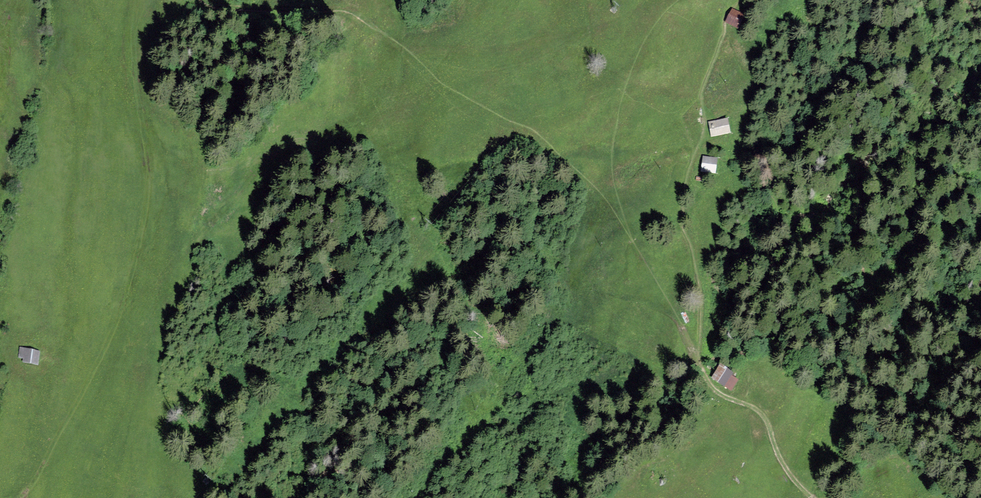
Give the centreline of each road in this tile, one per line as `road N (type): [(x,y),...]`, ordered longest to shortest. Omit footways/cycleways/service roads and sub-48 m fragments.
road 1 (track): [(134,0),(122,24),(148,163),(139,242),(119,313),(82,391),(15,497)]
road 2 (track): [(671,0),(582,33),(418,53),(393,48),(357,14),(229,17),(206,0)]
road 3 (track): [(699,145),(684,220),(701,291),(701,365),(717,391),(768,421),(779,457),(812,497)]

